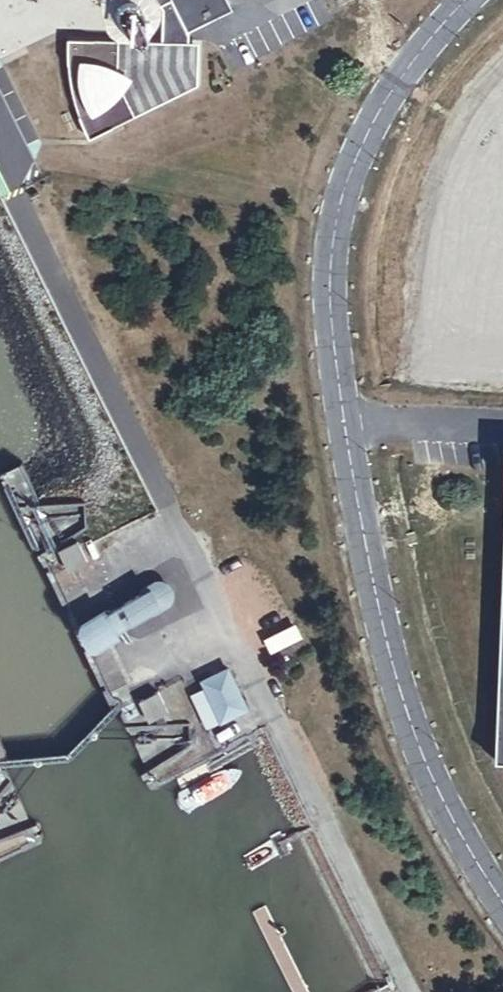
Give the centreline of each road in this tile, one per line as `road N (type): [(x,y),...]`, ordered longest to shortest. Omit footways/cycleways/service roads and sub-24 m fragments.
road 1 (unclassified): [(466,0),(390,89),(346,174),(331,294),(379,612),(418,742),(502,897)]
road 2 (unclassified): [(414,991),(23,186)]

